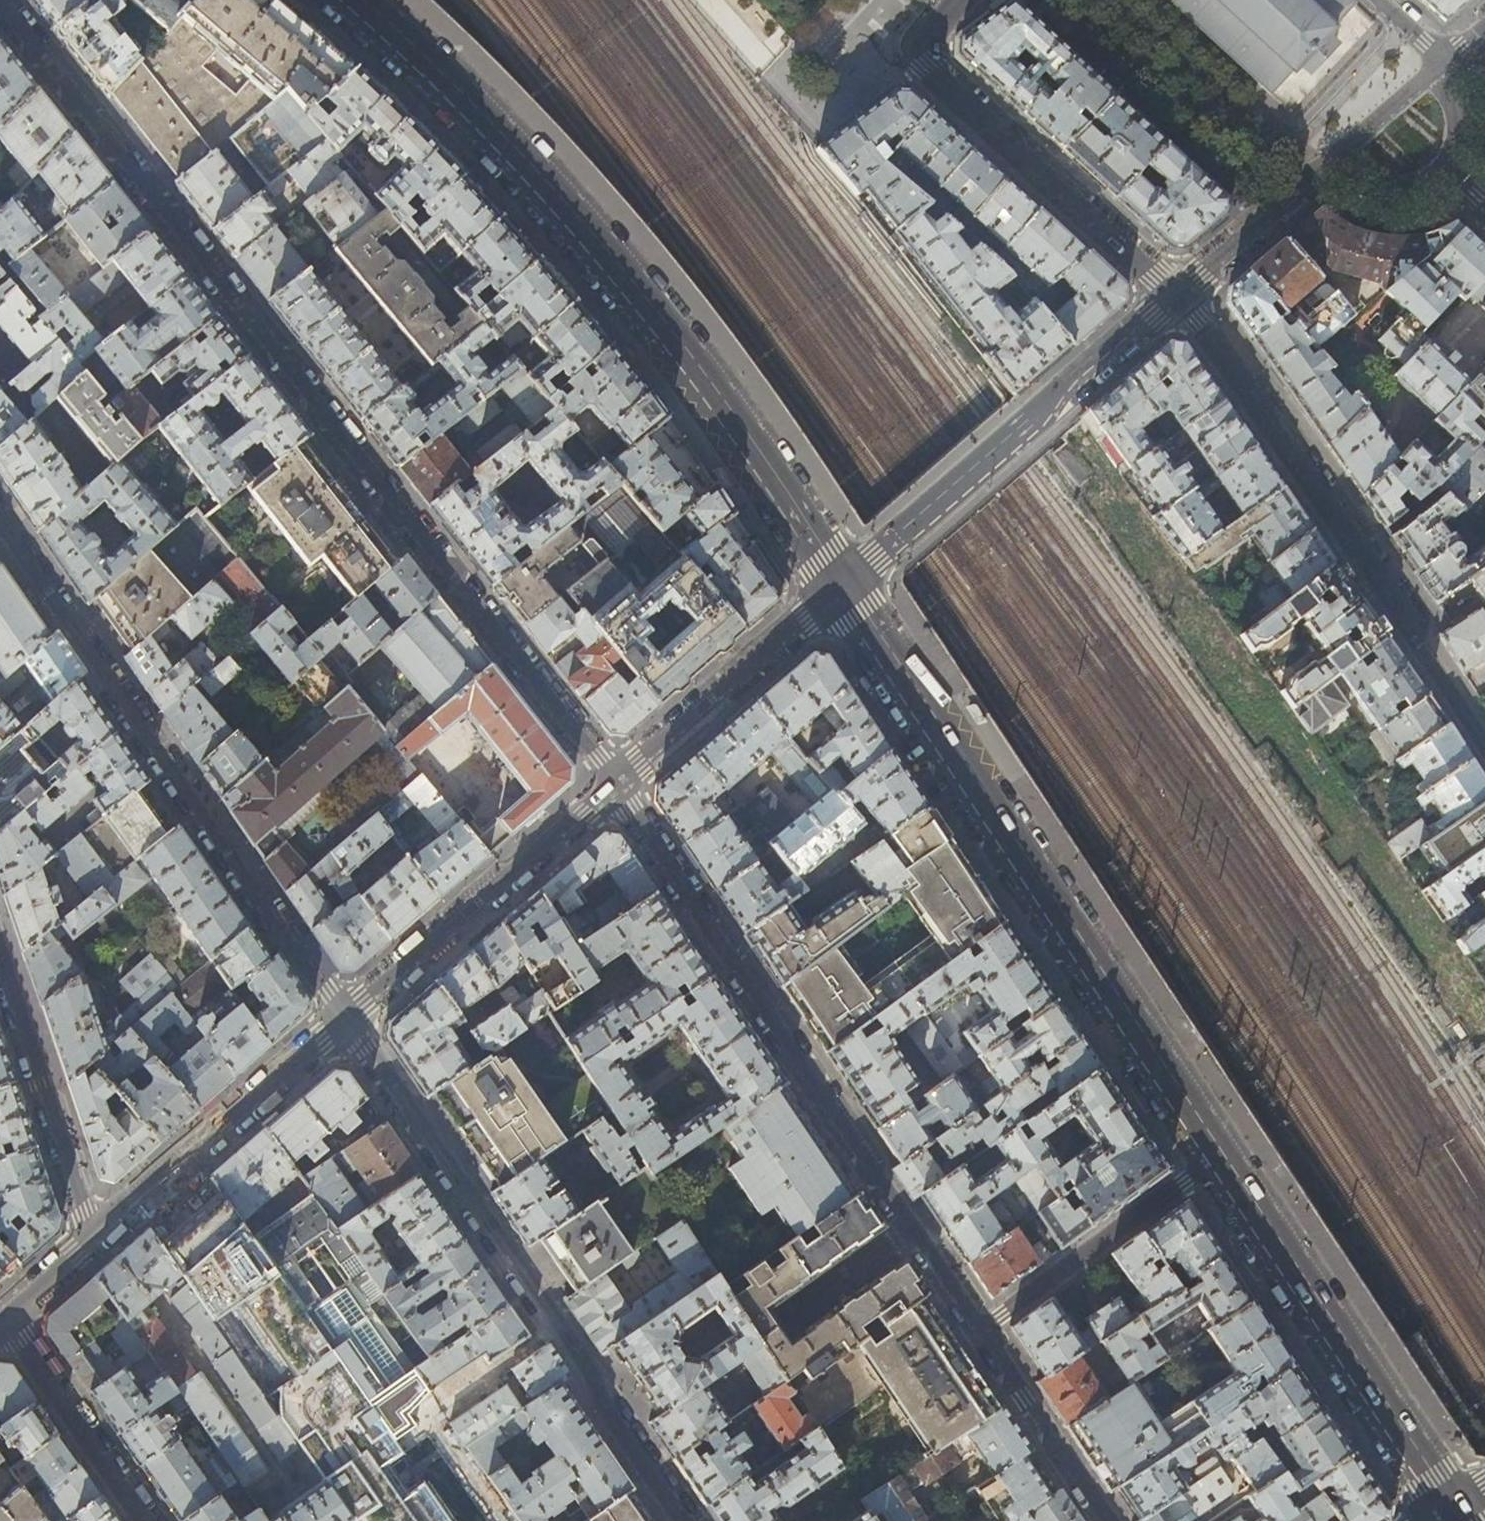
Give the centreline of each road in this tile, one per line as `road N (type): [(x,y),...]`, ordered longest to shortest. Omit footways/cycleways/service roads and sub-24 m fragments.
road 1 (residential): [(2,0),(616,780)]
road 2 (secondary): [(361,0),(475,110),(579,234),(840,589)]
road 3 (secondary): [(840,589),(944,734),(1215,1158)]
road 4 (residential): [(688,1520),(345,1019)]
road 5 (residential): [(345,1019),(0,520)]
road 6 (residential): [(1175,294),(1484,750)]
road 7 (residential): [(616,780),(910,1231)]
road 8 (residential): [(1175,294),(840,589)]
road 9 (secondary): [(1215,1158),(1449,1511)]
road 10 (residential): [(959,0),(920,44),(926,66),(1175,294)]
road 11 (residential): [(616,780),(345,1019)]
road 12 (residential): [(345,1019),(93,1239)]
road 13 (residential): [(0,950),(93,1239)]
road 14 (unclassified): [(1215,1158),(972,1334)]
road 15 (residential): [(840,589),(616,780)]
road 16 (residential): [(8,1318),(149,1520)]
road 17 (residential): [(972,1334),(1102,1520)]
road 18 (residential): [(1336,159),(1313,169),(1175,294)]
road 19 (unclassified): [(786,1319),(910,1231)]
road 20 (residential): [(1441,63),(1336,159)]
road 21 (residential): [(1443,171),(1417,187),(1391,190),(1363,181),(1336,159)]
road 22 (residential): [(910,1231),(972,1334)]

